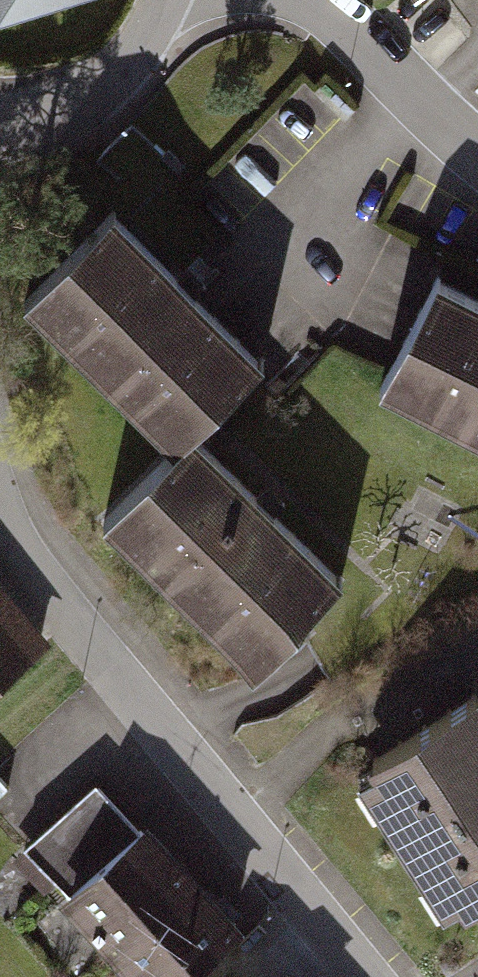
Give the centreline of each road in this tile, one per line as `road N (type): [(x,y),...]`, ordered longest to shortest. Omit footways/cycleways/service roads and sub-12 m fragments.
road 1 (residential): [(0,507),(17,546),(86,642),(363,976)]
road 2 (residential): [(0,138),(102,84),(160,27),(167,0)]
road 3 (residential): [(477,150),(320,0)]

